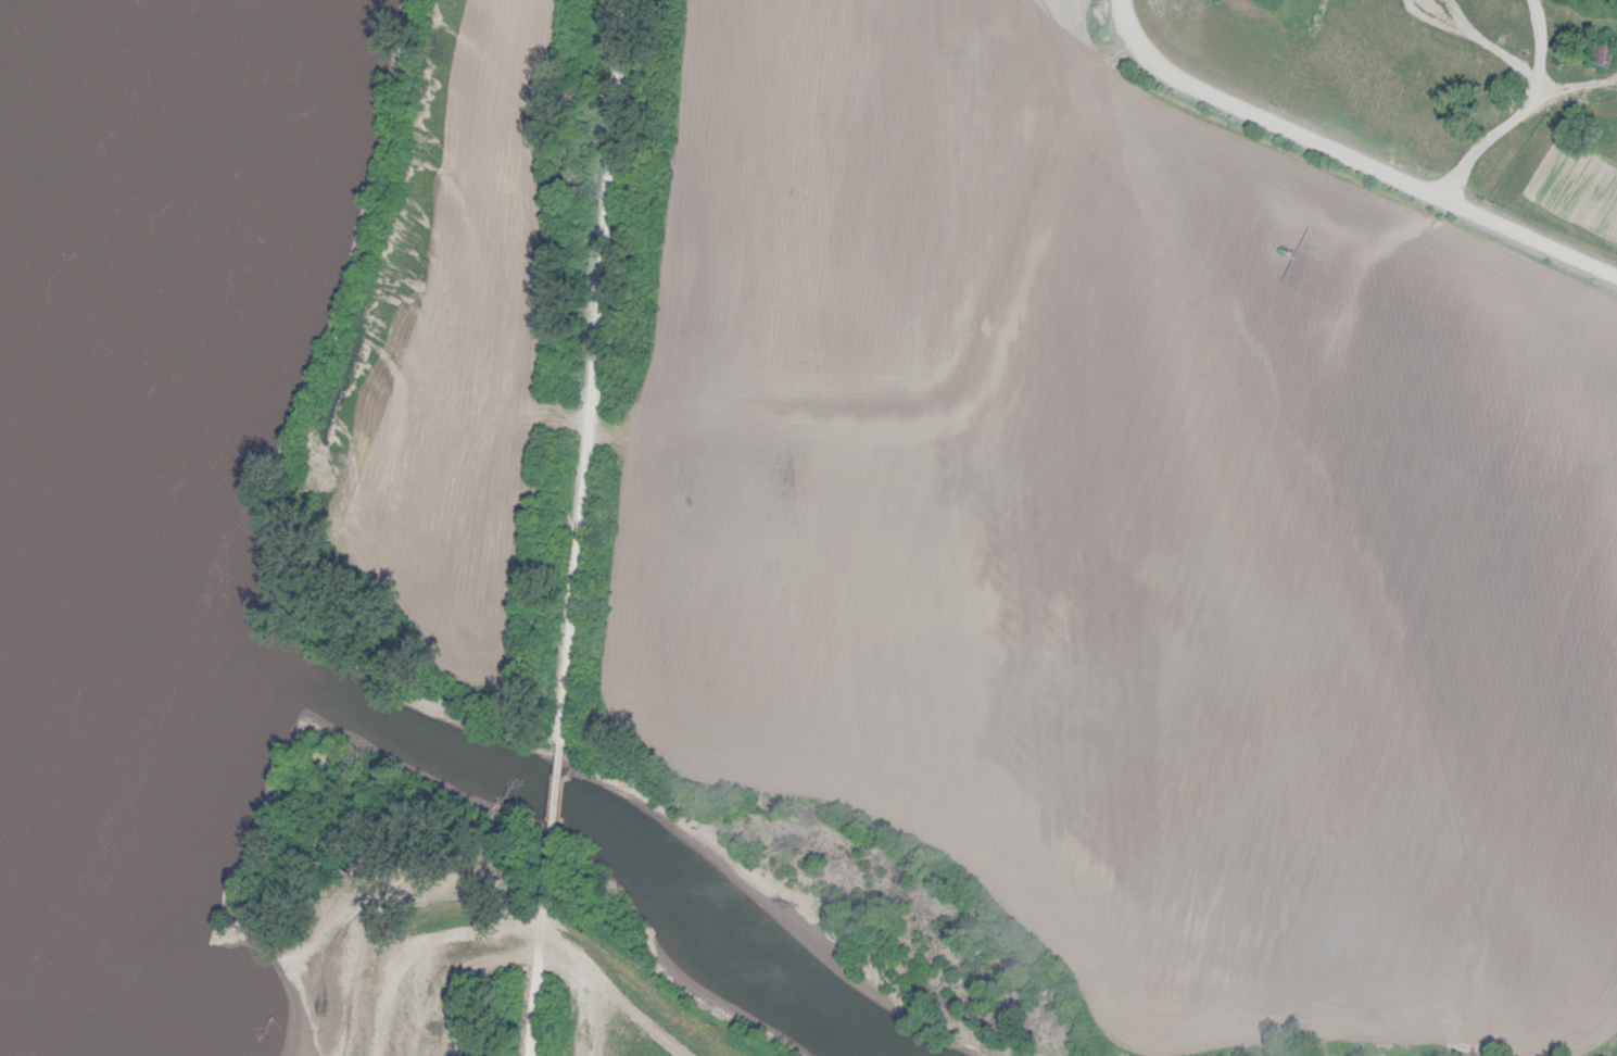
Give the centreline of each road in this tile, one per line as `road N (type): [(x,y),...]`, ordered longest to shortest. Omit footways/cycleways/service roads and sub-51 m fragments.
road 1 (residential): [(1616,276),(1188,88),(1104,14),(1102,0)]
road 2 (residential): [(92,1055),(141,1016),(265,978),(540,928)]
road 3 (residential): [(540,928),(578,950),(589,1010),(586,1055)]

